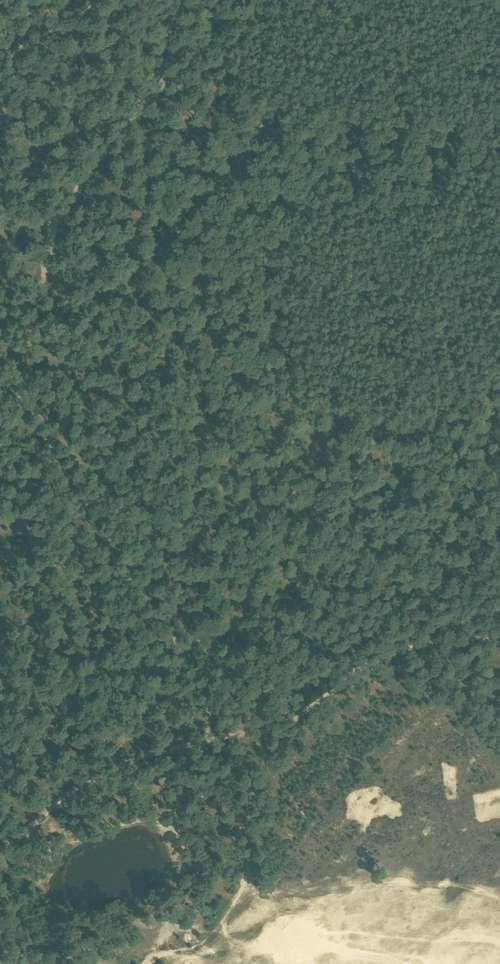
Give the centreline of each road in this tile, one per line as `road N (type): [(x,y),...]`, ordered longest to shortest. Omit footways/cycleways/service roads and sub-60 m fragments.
road 1 (track): [(239,734),(282,726),(339,682),(412,648),(499,634)]
road 2 (track): [(0,846),(104,770),(203,740)]
road 3 (track): [(95,0),(43,27),(0,78)]

